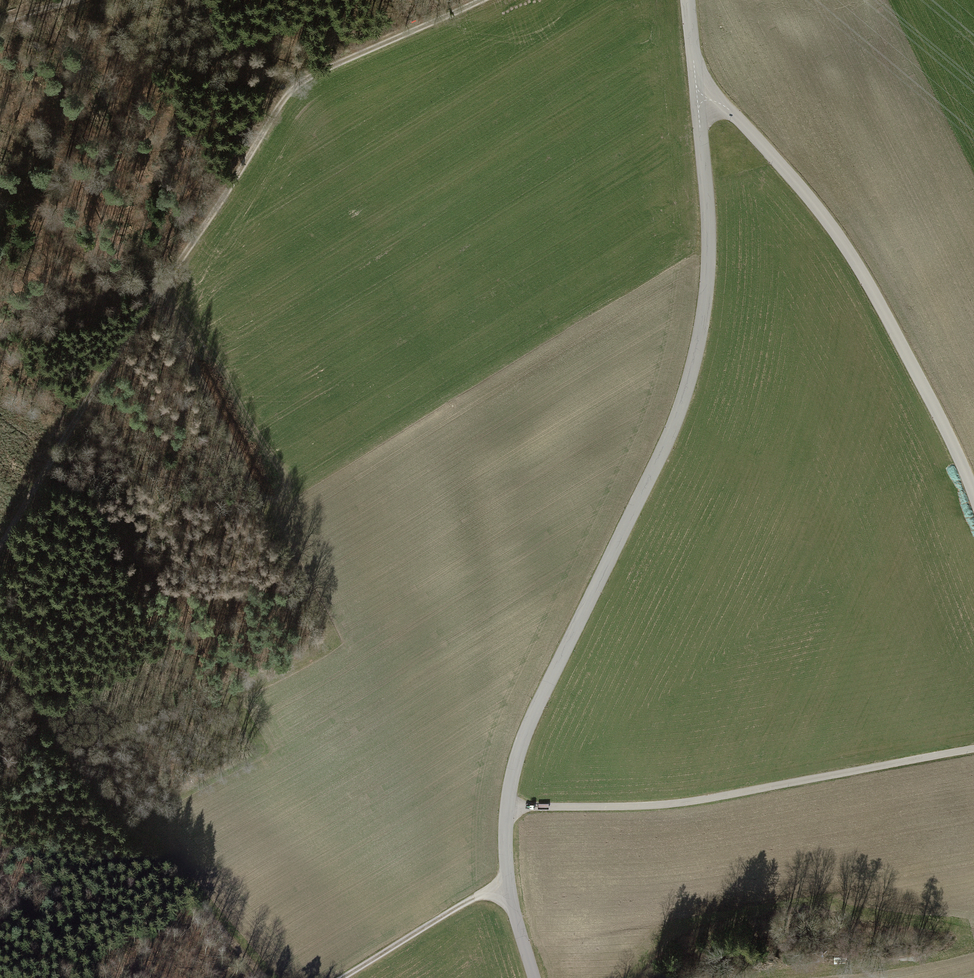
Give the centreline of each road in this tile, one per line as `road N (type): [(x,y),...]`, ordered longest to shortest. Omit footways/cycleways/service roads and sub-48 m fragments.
road 1 (tertiary): [(697,85),(709,234),(688,381),(531,717),(507,807)]
road 2 (track): [(0,551),(119,343),(154,306),(292,90),(480,0)]
road 3 (tertiary): [(973,495),(844,244),(729,109),(697,85)]
road 4 (unclassified): [(507,807),(659,805),(973,749)]
road 5 (track): [(263,977),(128,823),(0,642)]
road 6 (track): [(344,977),(475,897),(509,887)]
road 7 (tertiary): [(507,807),(509,887),(534,977)]

